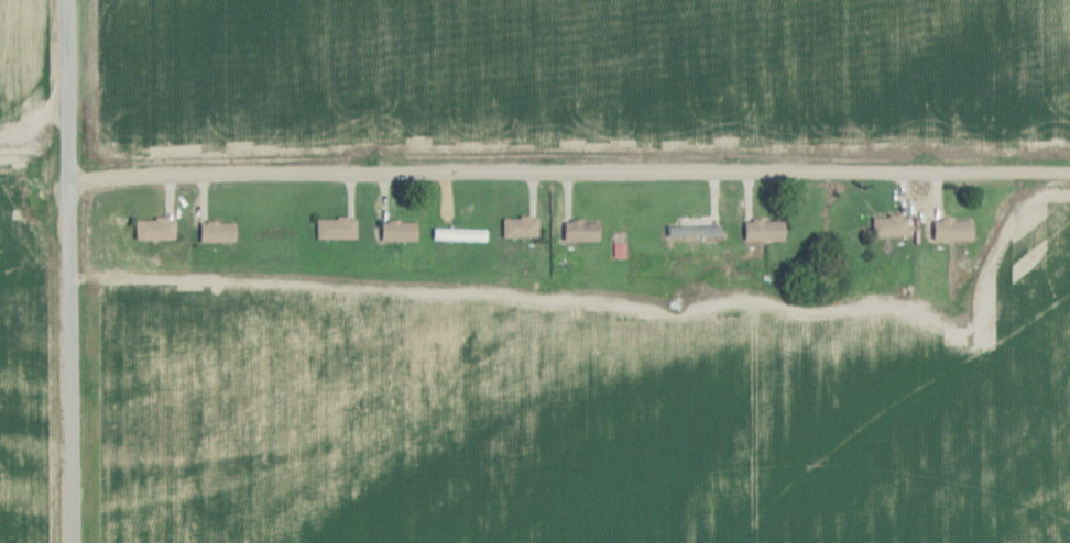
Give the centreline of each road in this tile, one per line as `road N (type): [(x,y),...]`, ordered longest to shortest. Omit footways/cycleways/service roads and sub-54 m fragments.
road 1 (residential): [(1069,172),(64,182)]
road 2 (tertiary): [(67,542),(62,0)]

